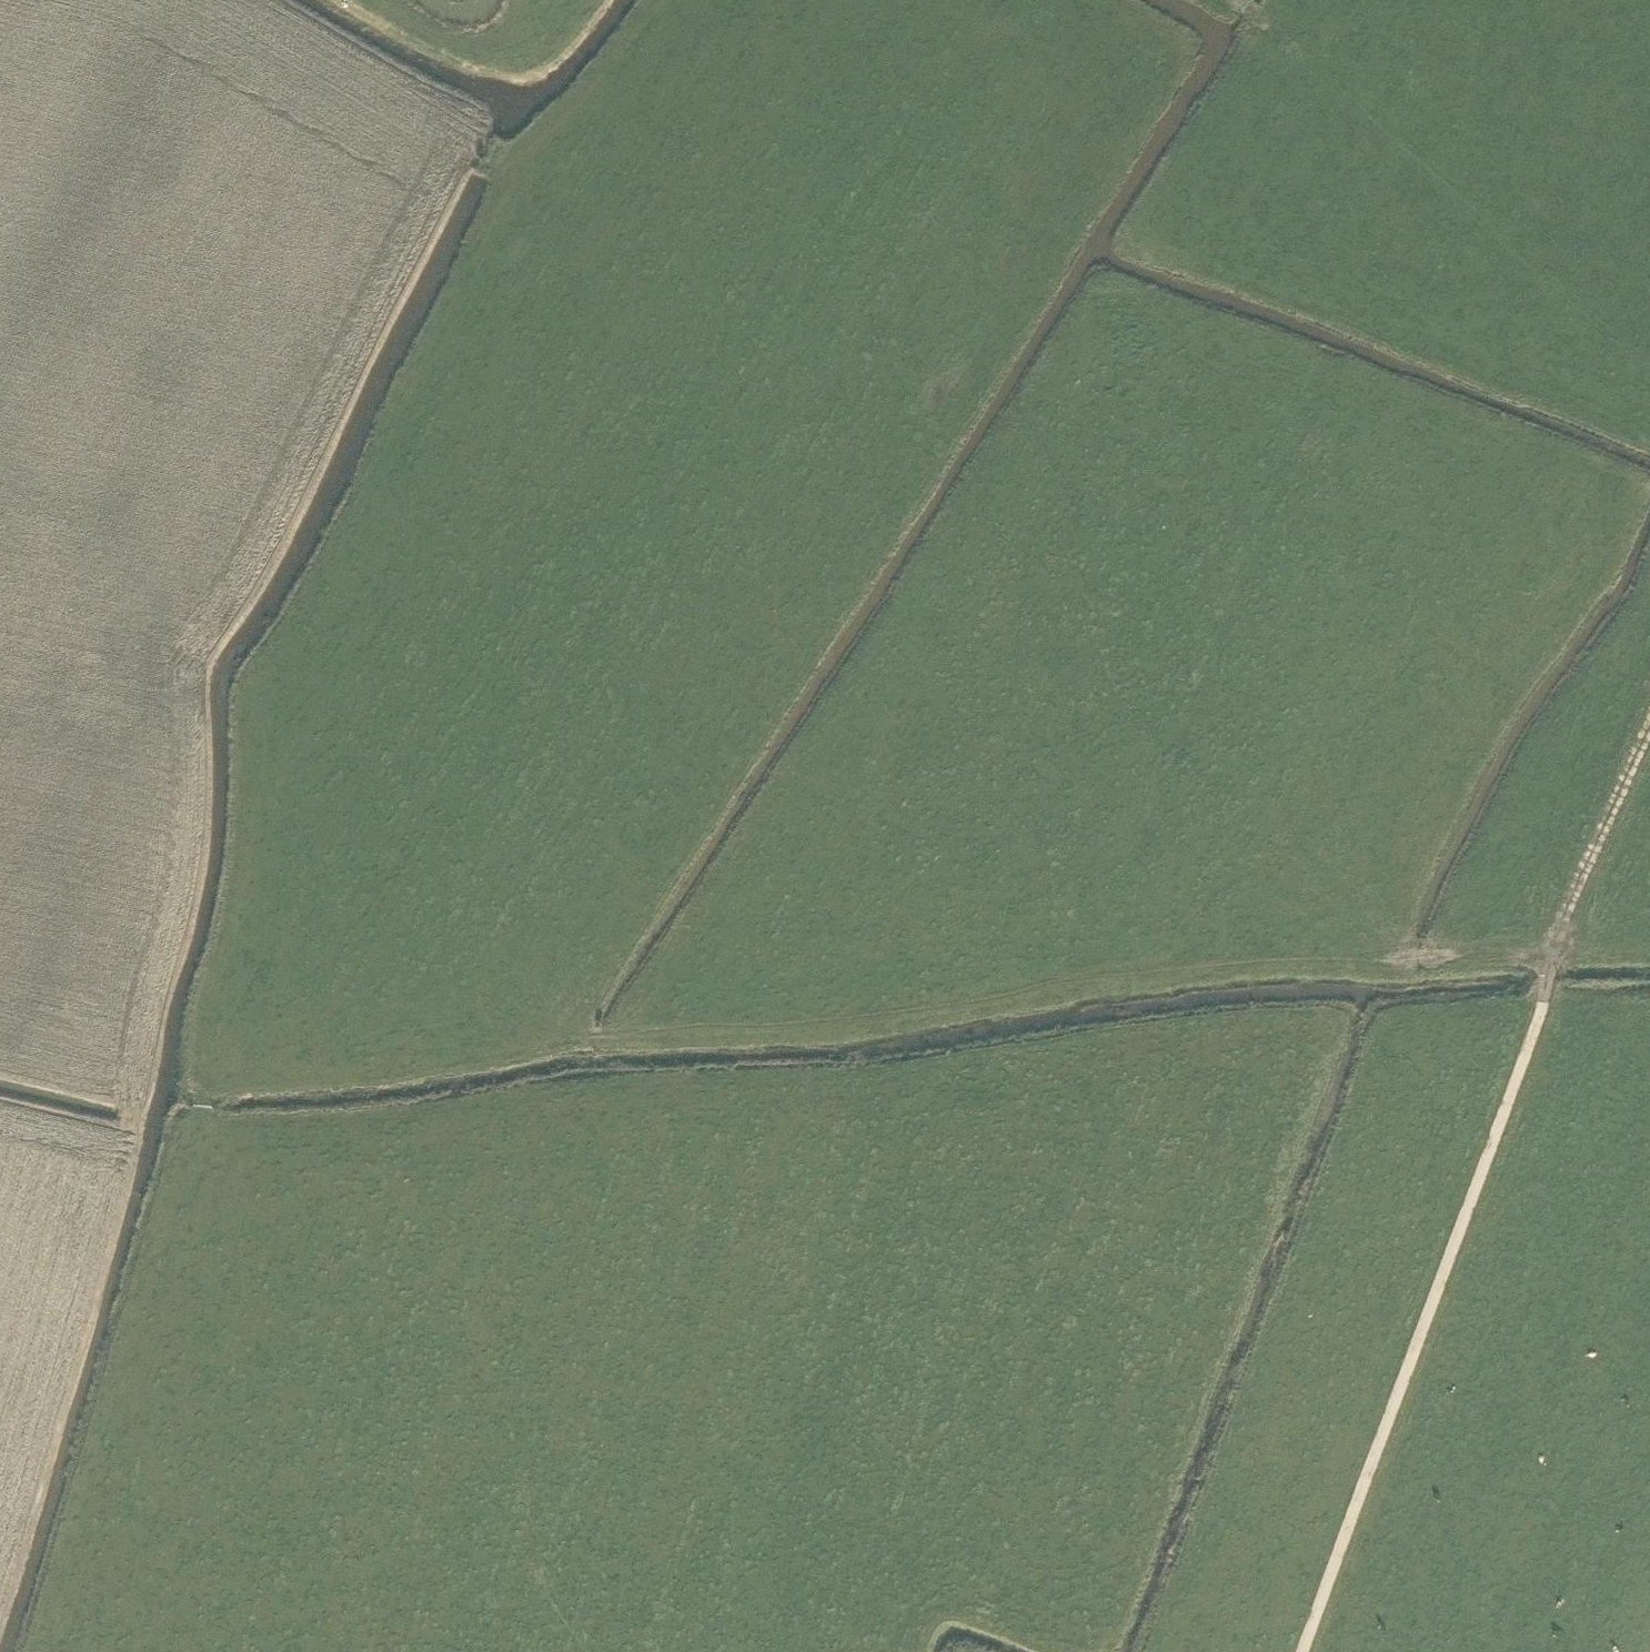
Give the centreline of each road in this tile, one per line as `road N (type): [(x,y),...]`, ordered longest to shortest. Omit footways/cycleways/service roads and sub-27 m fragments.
road 1 (track): [(1649,729),(1564,916),(1542,1014),(1304,1651)]

